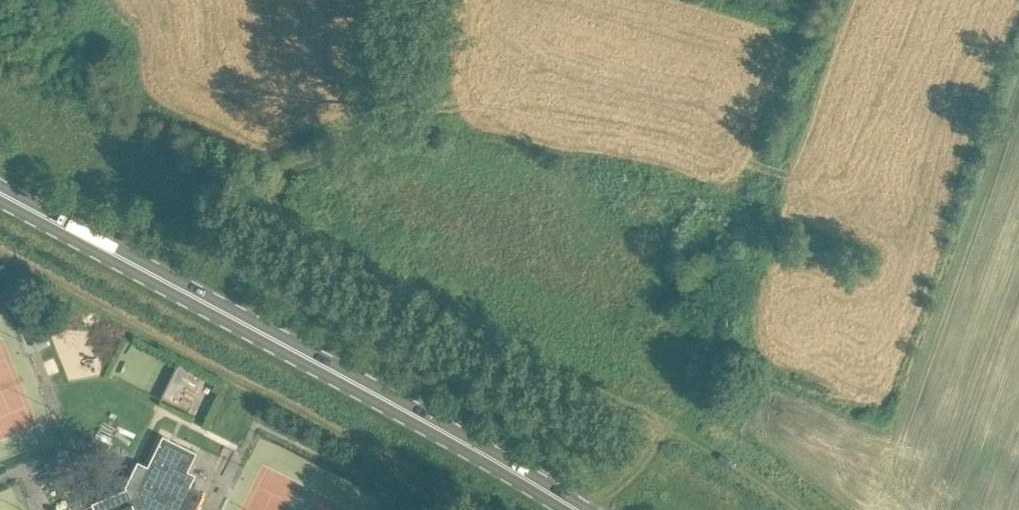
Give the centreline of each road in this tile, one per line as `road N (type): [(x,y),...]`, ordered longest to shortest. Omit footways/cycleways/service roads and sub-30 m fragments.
road 1 (track): [(401,0),(391,137),(259,214),(665,428)]
road 2 (secondary): [(579,509),(0,192)]
road 3 (track): [(665,428),(794,509)]

